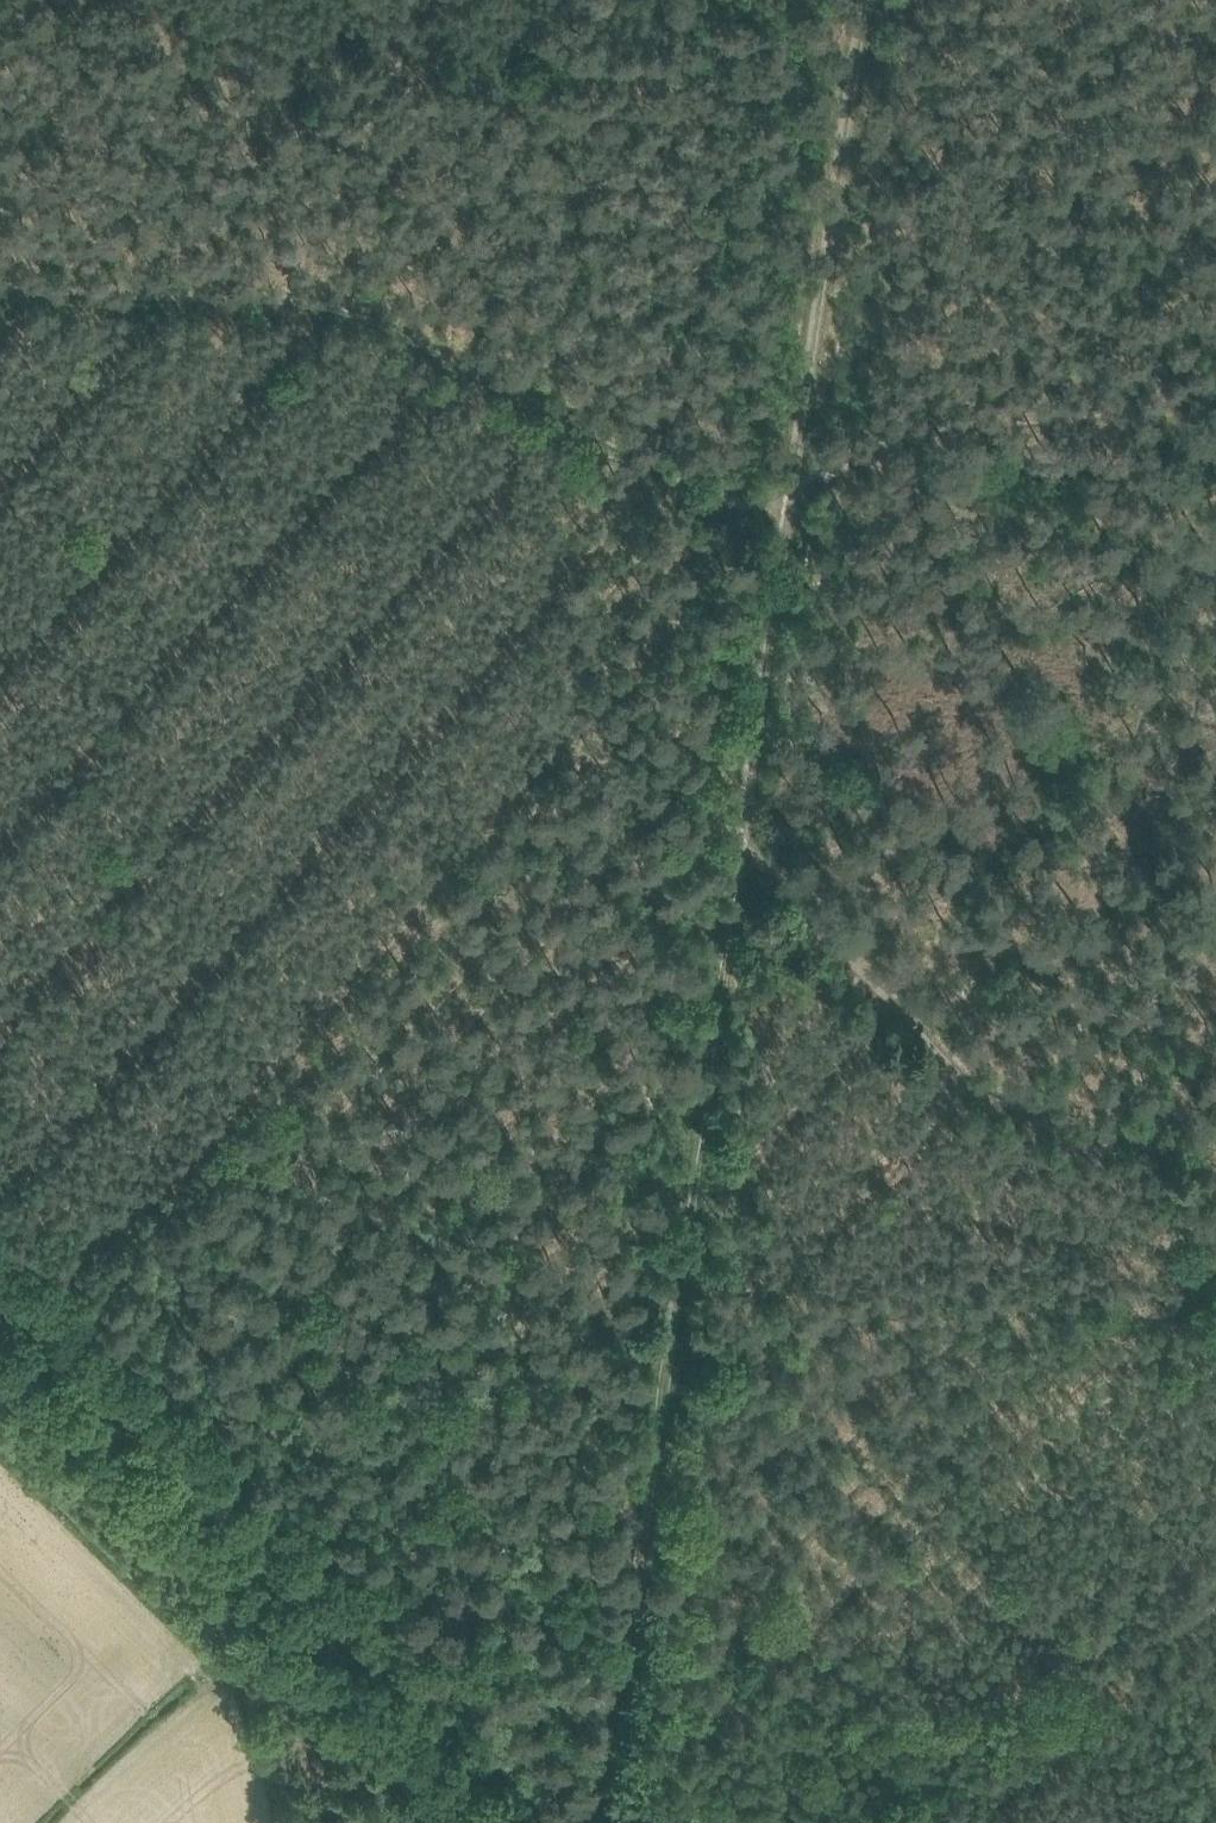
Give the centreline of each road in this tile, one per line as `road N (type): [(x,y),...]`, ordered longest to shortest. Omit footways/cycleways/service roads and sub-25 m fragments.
road 1 (track): [(0,1290),(538,1822)]
road 2 (track): [(785,503),(1215,350)]

